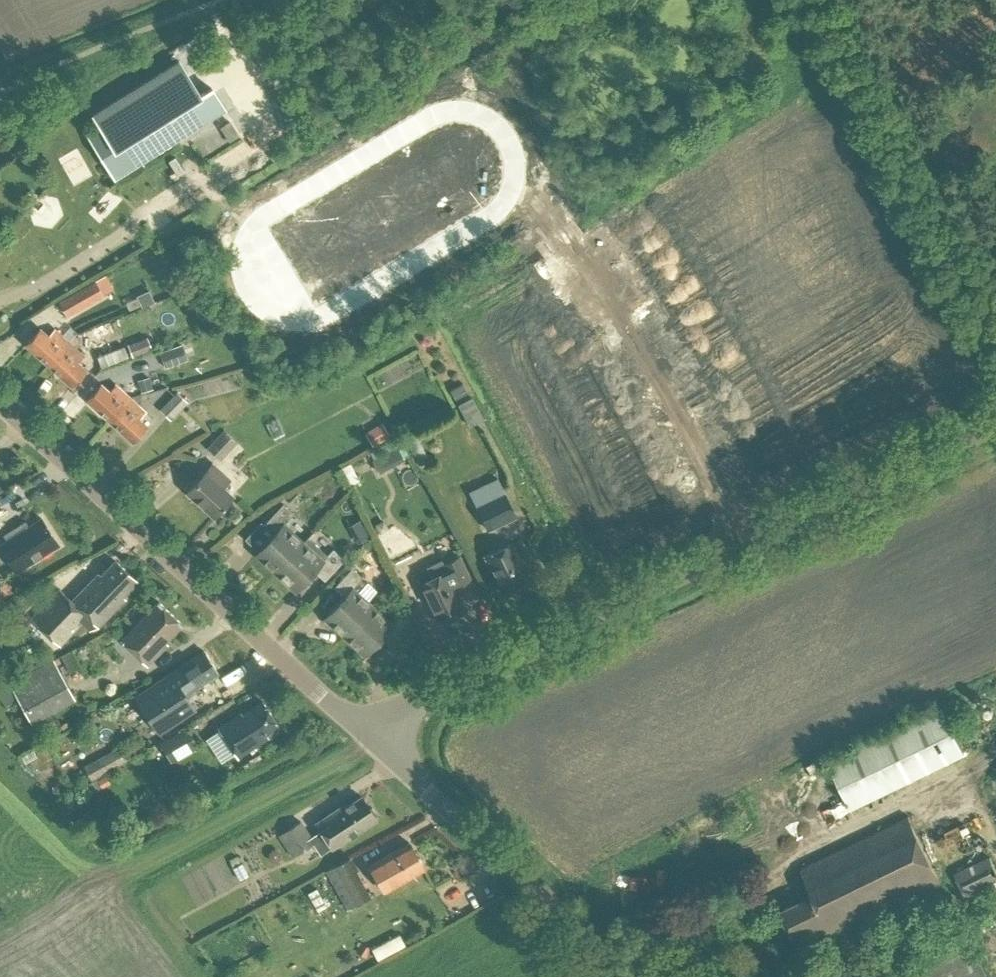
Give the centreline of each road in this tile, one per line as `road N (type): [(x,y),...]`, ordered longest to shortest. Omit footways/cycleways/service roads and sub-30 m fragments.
road 1 (tertiary): [(375,743),(415,700),(995,424)]
road 2 (tertiary): [(0,403),(375,743)]
road 3 (track): [(995,373),(797,0)]
road 4 (tertiary): [(633,976),(375,743)]

